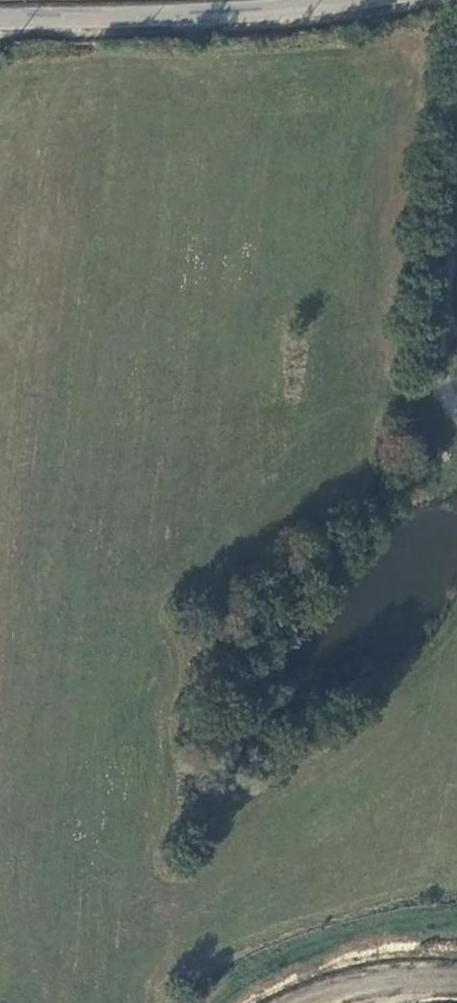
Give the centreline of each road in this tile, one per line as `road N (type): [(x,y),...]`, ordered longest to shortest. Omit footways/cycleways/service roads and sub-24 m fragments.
road 1 (unclassified): [(0,19),(233,14),(349,0)]
road 2 (unclassified): [(456,214),(443,303),(456,379)]

